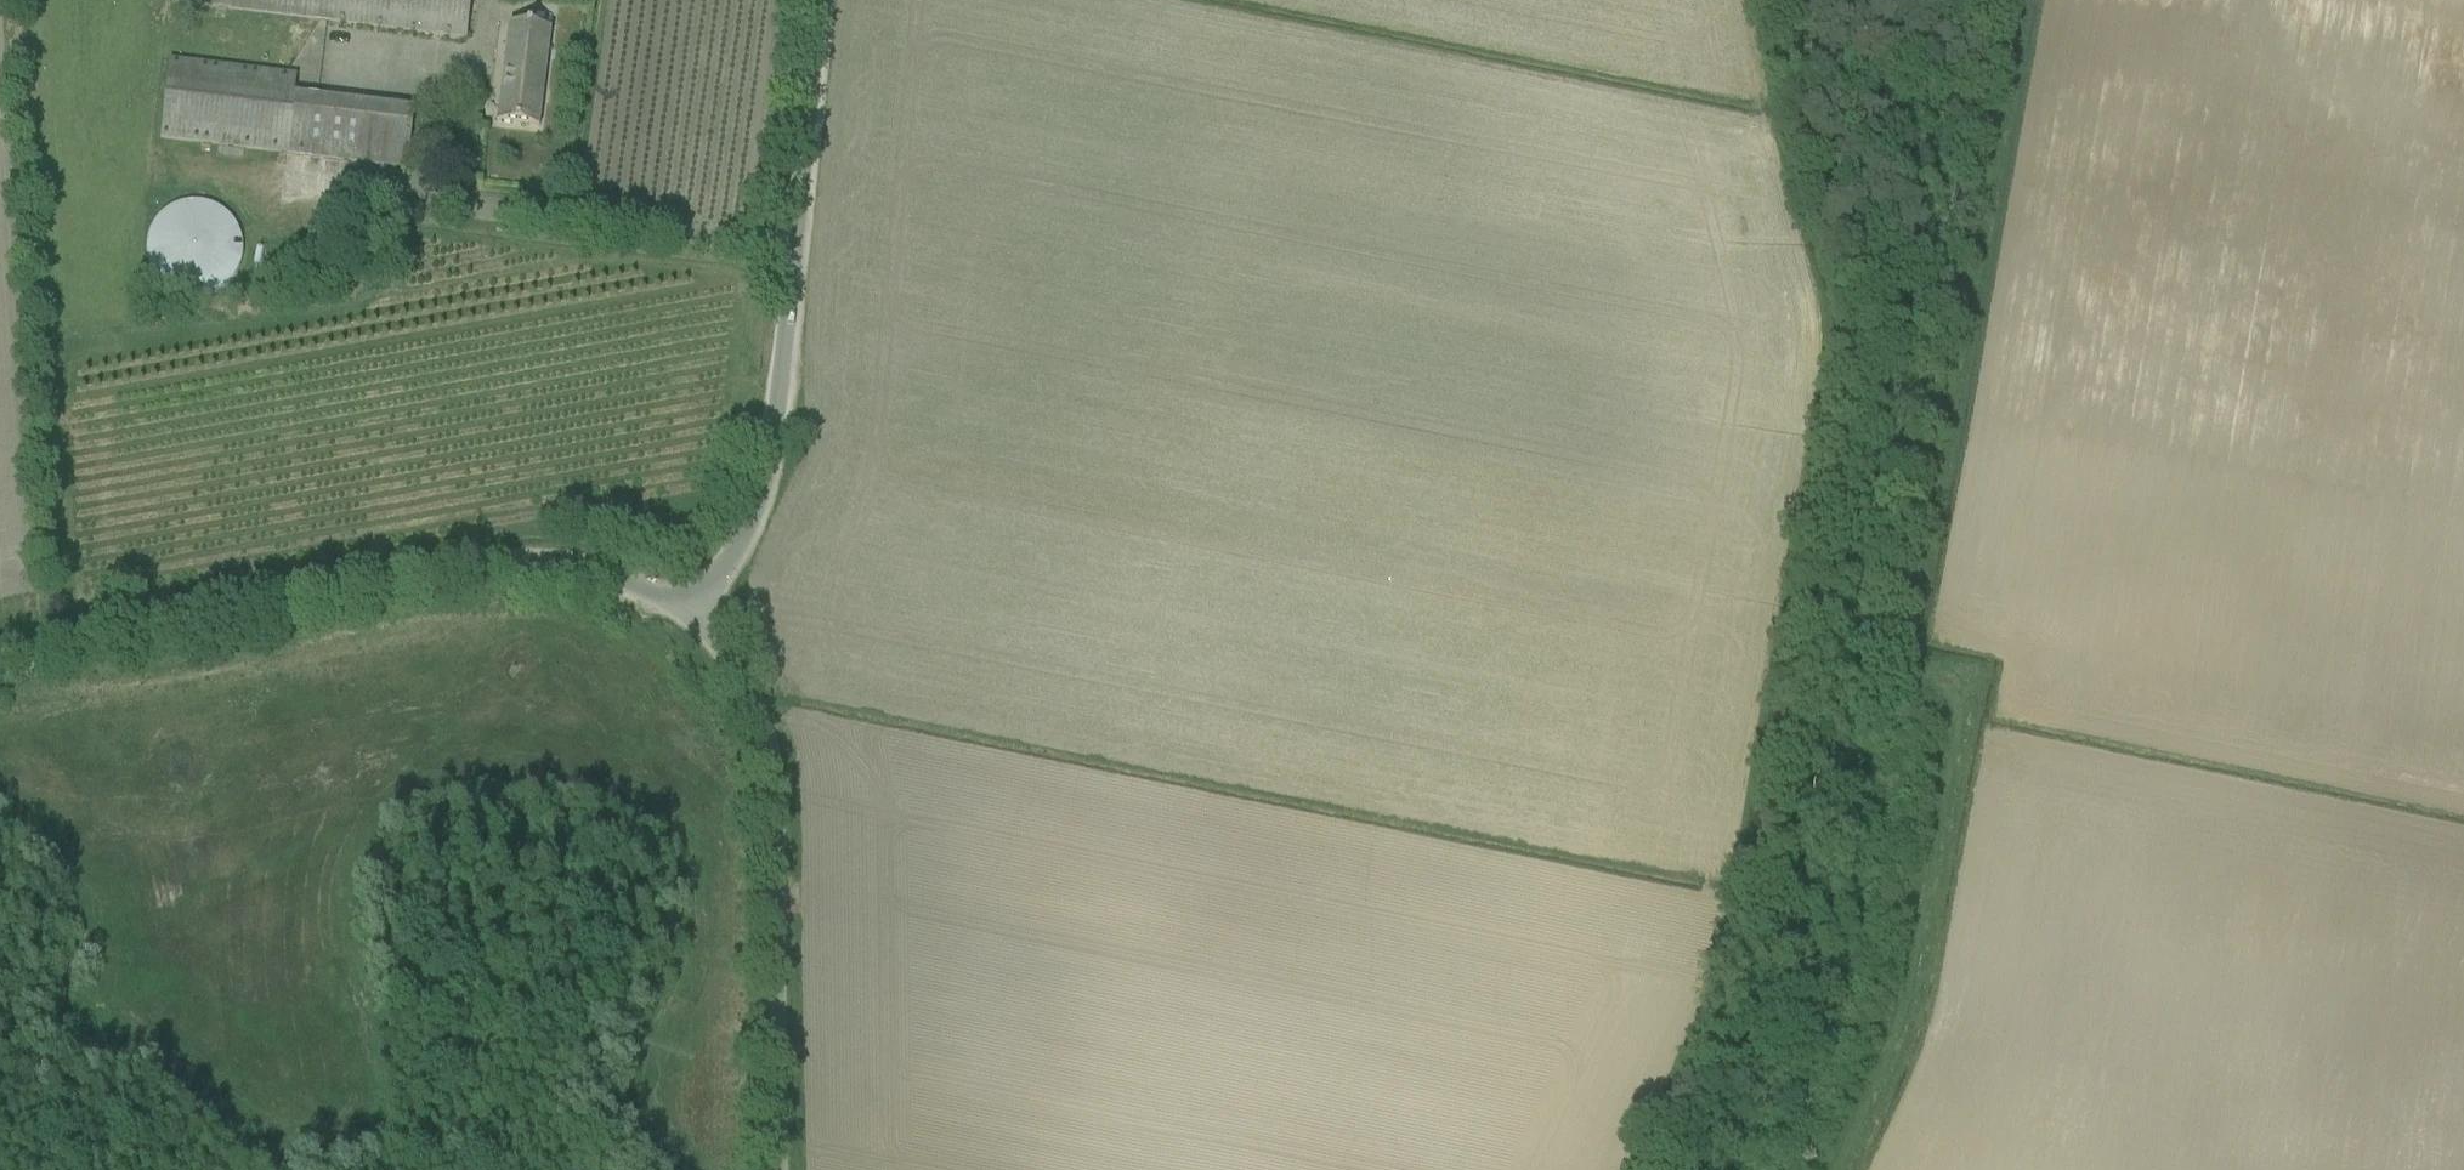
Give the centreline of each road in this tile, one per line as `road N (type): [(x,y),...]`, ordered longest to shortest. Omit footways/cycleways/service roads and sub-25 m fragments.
road 1 (unclassified): [(0,664),(541,548),(619,554),(669,575),(703,602)]
road 2 (unclassified): [(703,602),(747,543),(784,435),(832,0)]
road 3 (unclassified): [(779,1169),(784,749),(743,646),(703,602)]

